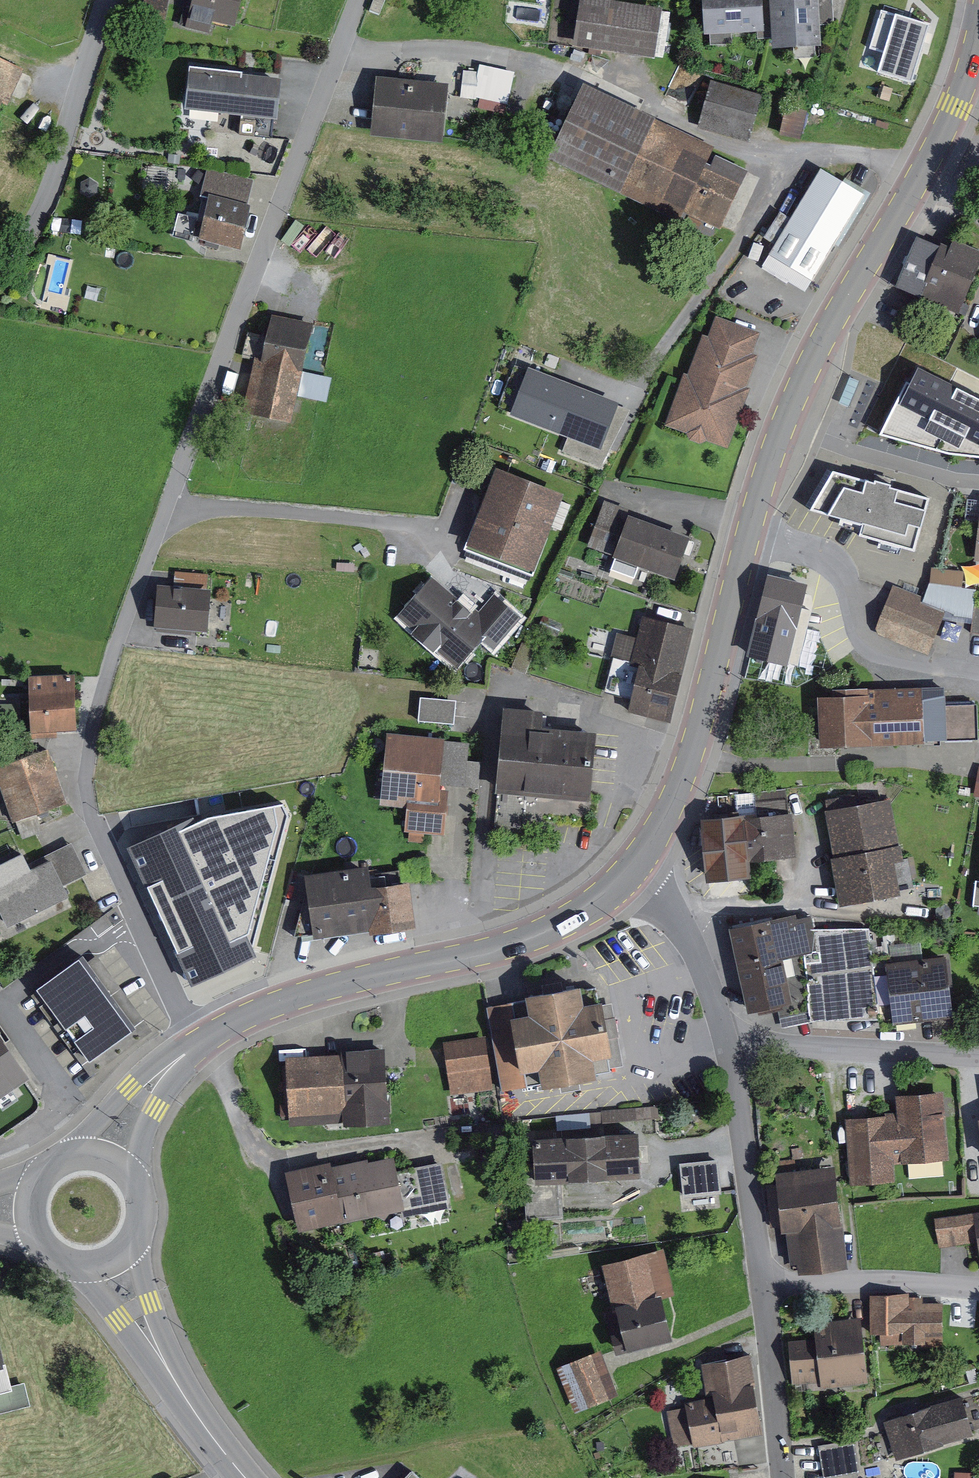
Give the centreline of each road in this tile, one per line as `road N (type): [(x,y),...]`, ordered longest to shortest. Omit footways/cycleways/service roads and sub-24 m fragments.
road 1 (residential): [(202,1042),(103,827),(92,793),(94,745),(115,650),(359,0)]
road 2 (primary): [(978,37),(928,166),(836,318),(784,427),(692,754),(630,873)]
road 3 (primary): [(630,873),(553,928),(307,995),(202,1042)]
road 4 (residential): [(0,267),(45,203),(107,0)]
road 5 (residential): [(727,1041),(978,1057)]
road 6 (residential): [(764,1284),(727,1041)]
road 7 (residential): [(764,1284),(898,1279),(978,1287)]
road 8 (residential): [(727,1041),(691,945),(630,873)]
road 9 (residential): [(781,1477),(764,1284)]
road 10 (primary): [(157,1349),(247,1477)]
road 11 (primary): [(175,1060),(131,1087),(81,1152)]
road 12 (primary): [(143,1181),(150,1131),(175,1060)]
road 13 (primary): [(76,1261),(120,1319),(157,1349)]

